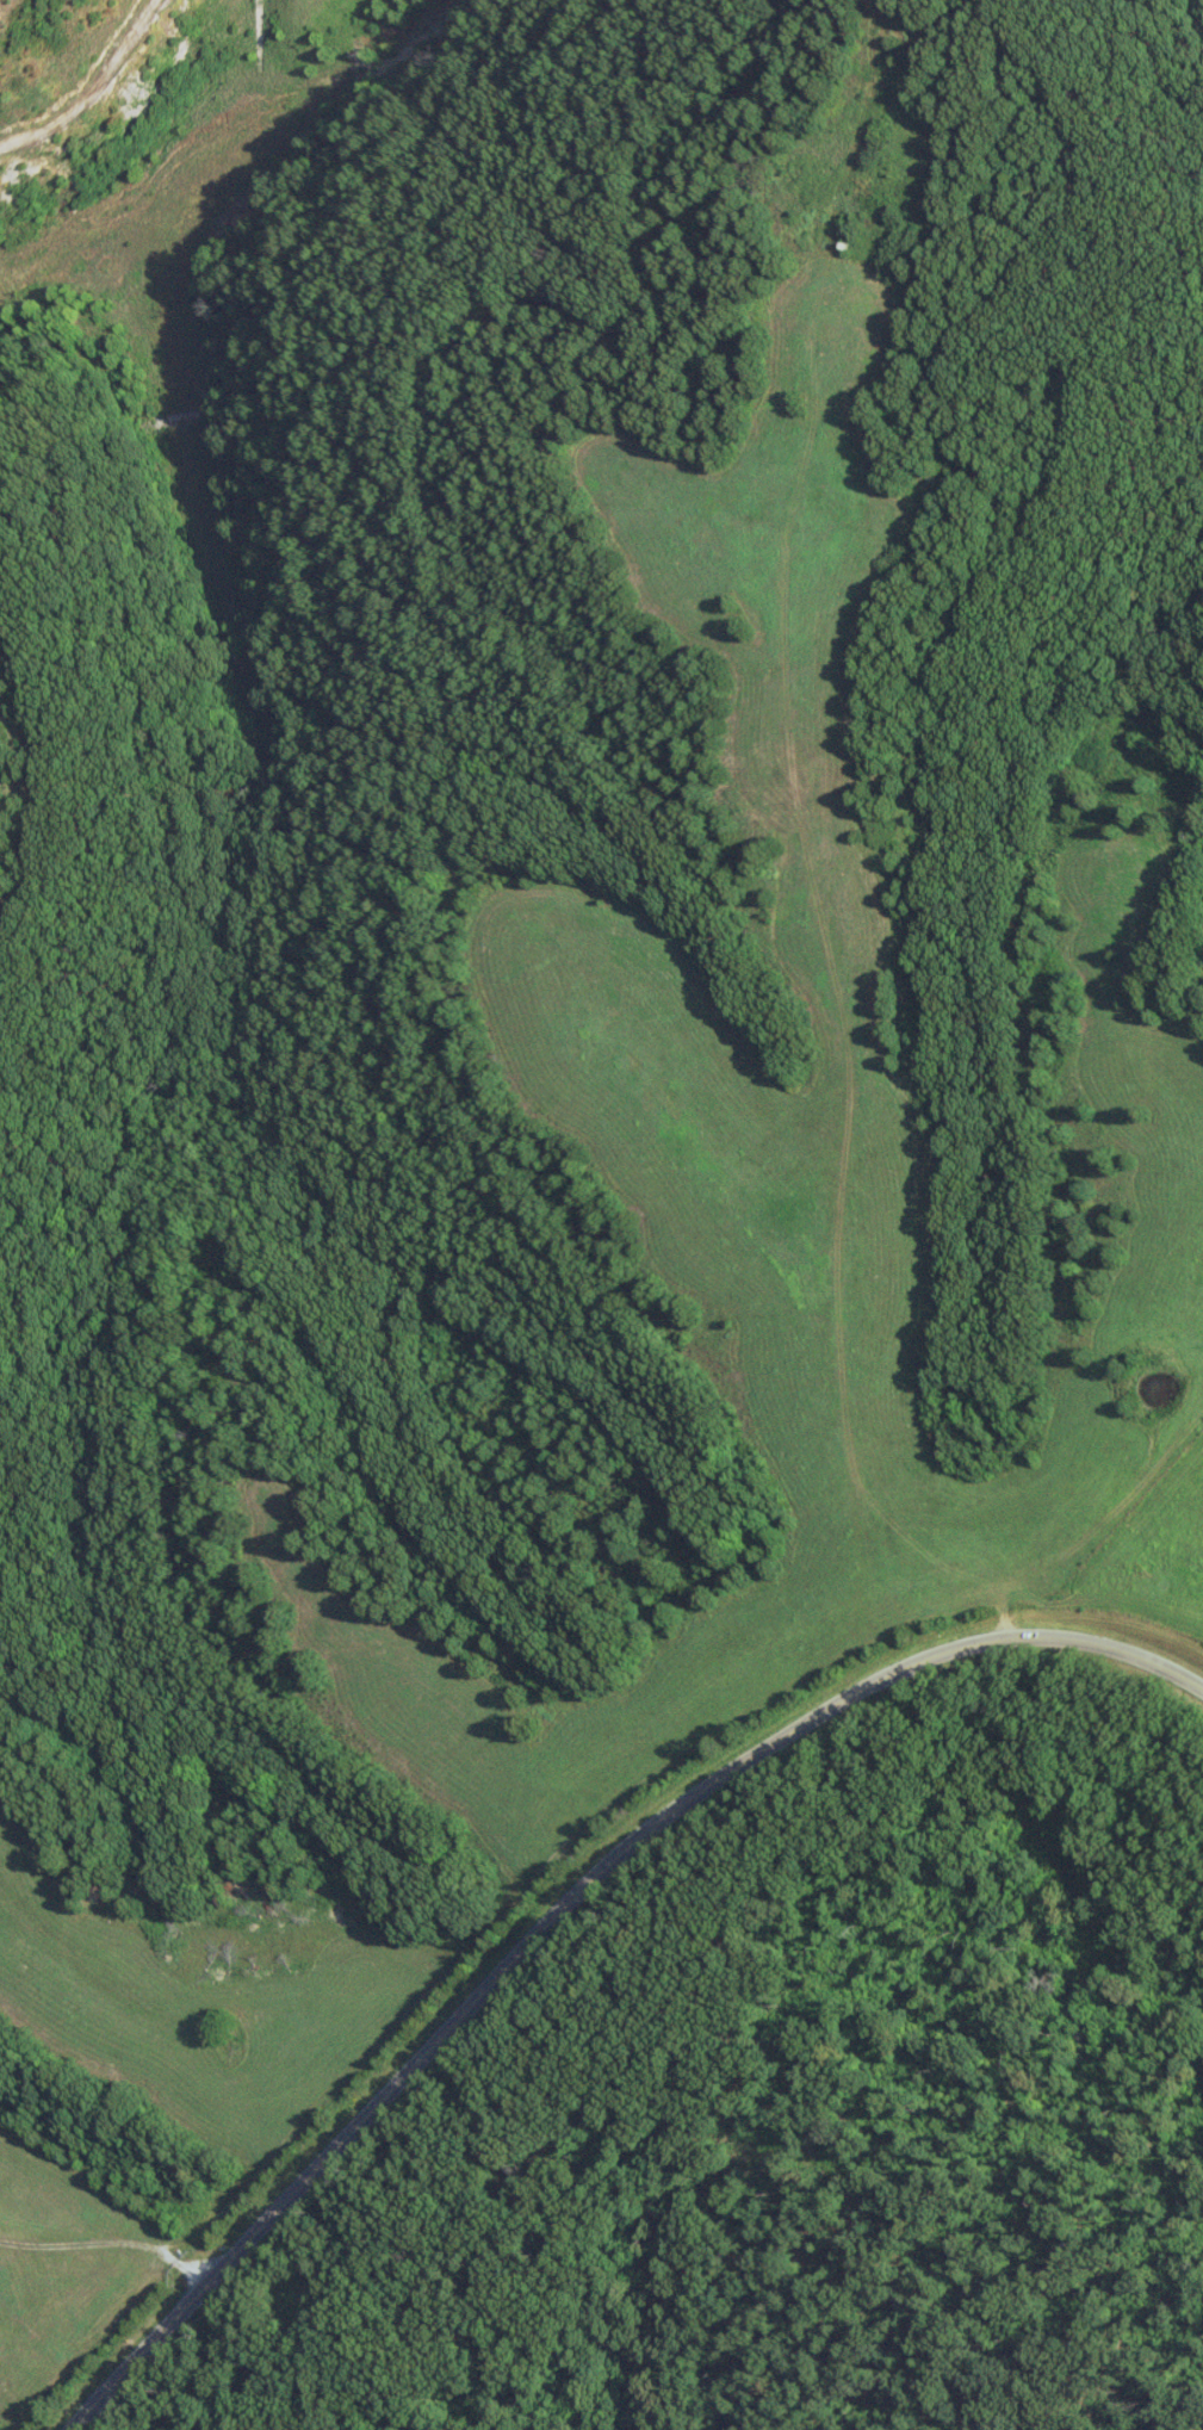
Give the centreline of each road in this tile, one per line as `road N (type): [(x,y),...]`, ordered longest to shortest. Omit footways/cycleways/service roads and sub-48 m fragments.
road 1 (secondary): [(73,2429),(603,1872),(749,1760),(904,1668),(985,1642),(1066,1638),(1145,1657),(1202,1688)]

